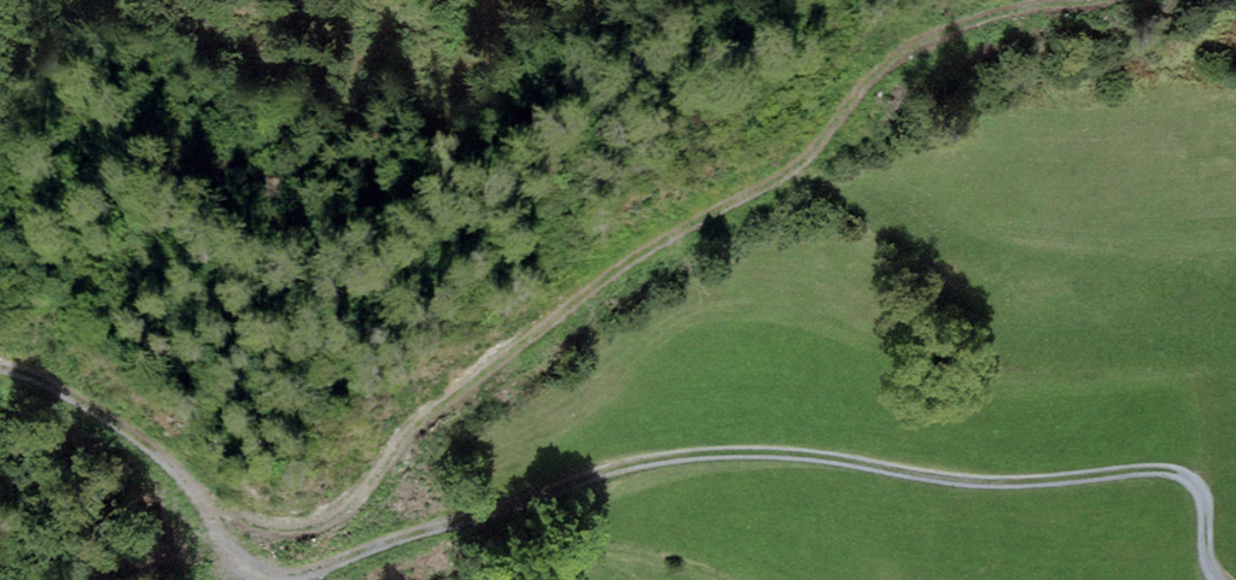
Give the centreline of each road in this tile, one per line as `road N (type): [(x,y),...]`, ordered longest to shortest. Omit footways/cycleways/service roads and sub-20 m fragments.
road 1 (track): [(1219,579),(1190,483),(1130,478),(986,488),(825,458),(741,453),(626,465),(298,573),(258,574),(240,566),(196,499),(110,416),(75,394),(0,370)]
road 2 (track): [(196,499),(257,533),(302,540),(334,521),(419,429),(604,280),(797,169),(880,72),(924,42),(1020,10),(1114,0)]

